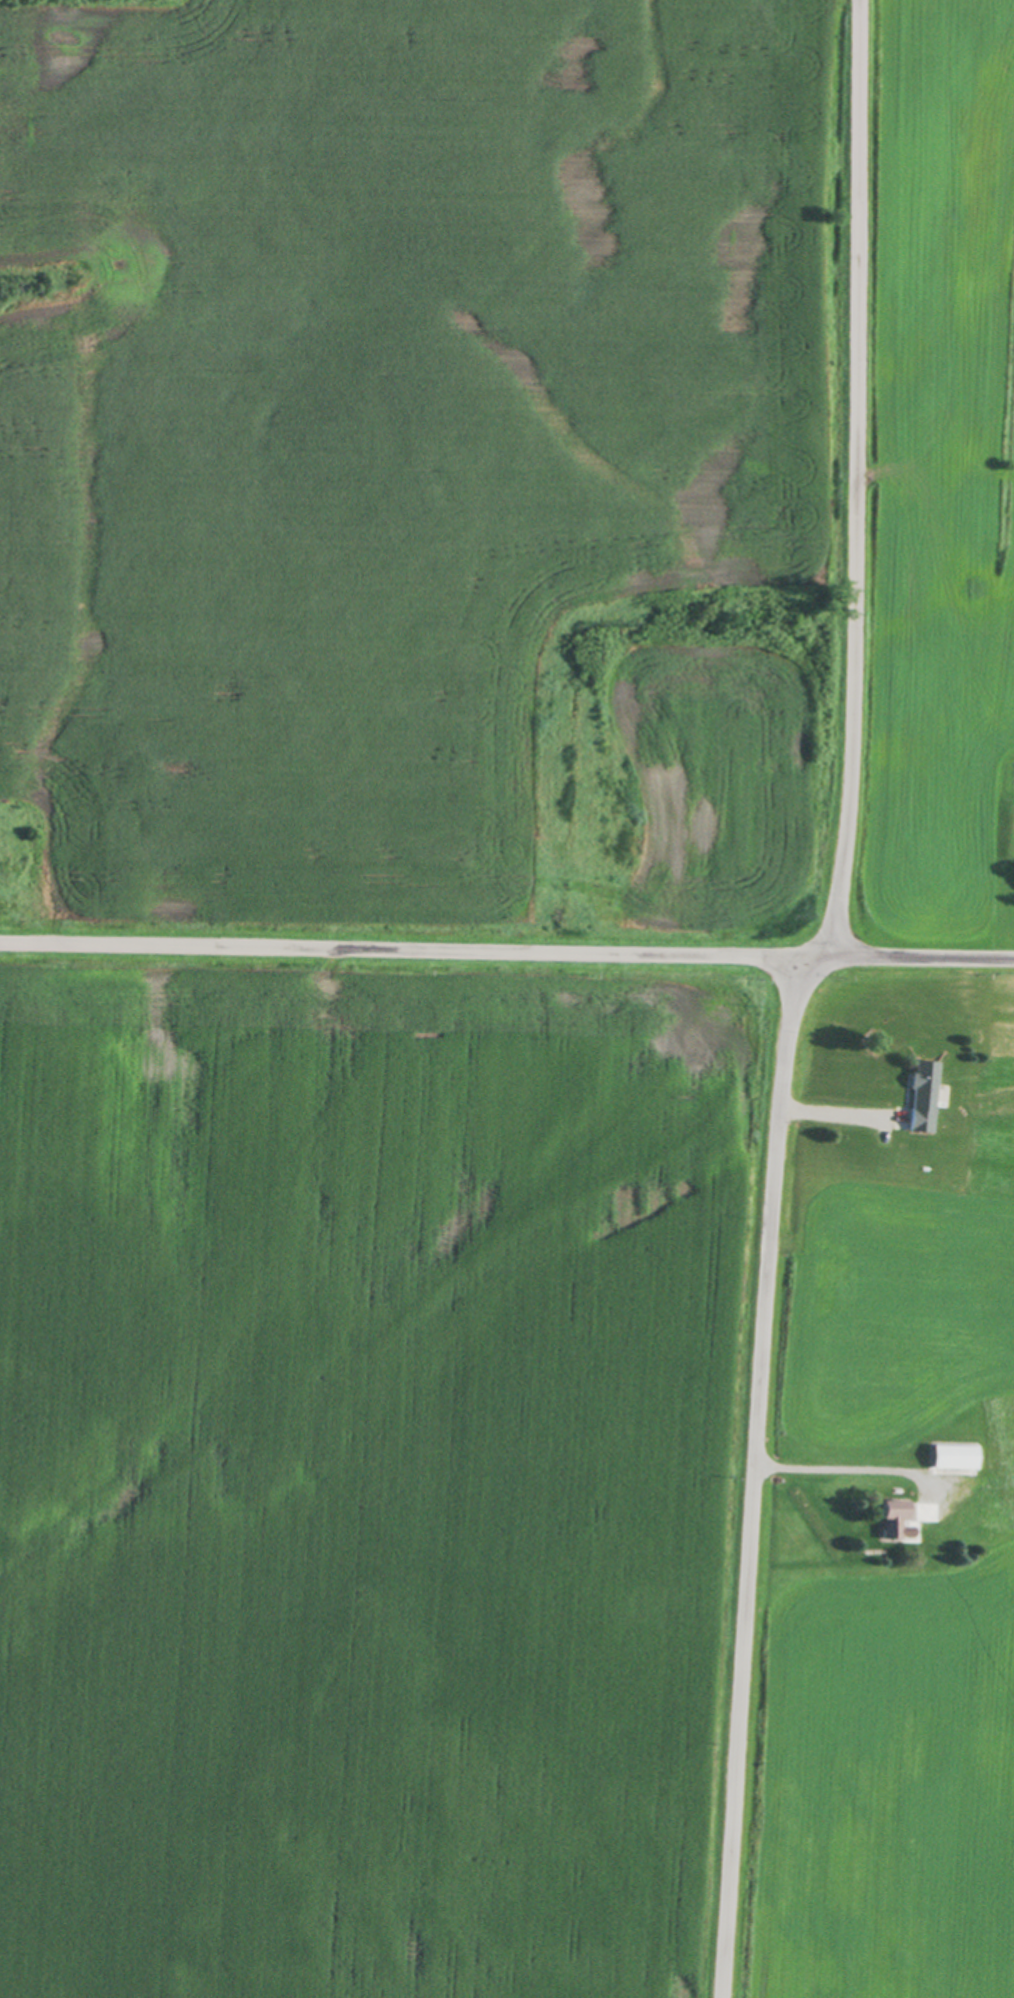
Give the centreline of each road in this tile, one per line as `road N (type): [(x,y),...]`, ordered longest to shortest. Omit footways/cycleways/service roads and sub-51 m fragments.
road 1 (residential): [(715,1997),(772,1108),(790,994),(829,928),(850,751),(854,0)]
road 2 (residential): [(1013,962),(0,945)]

